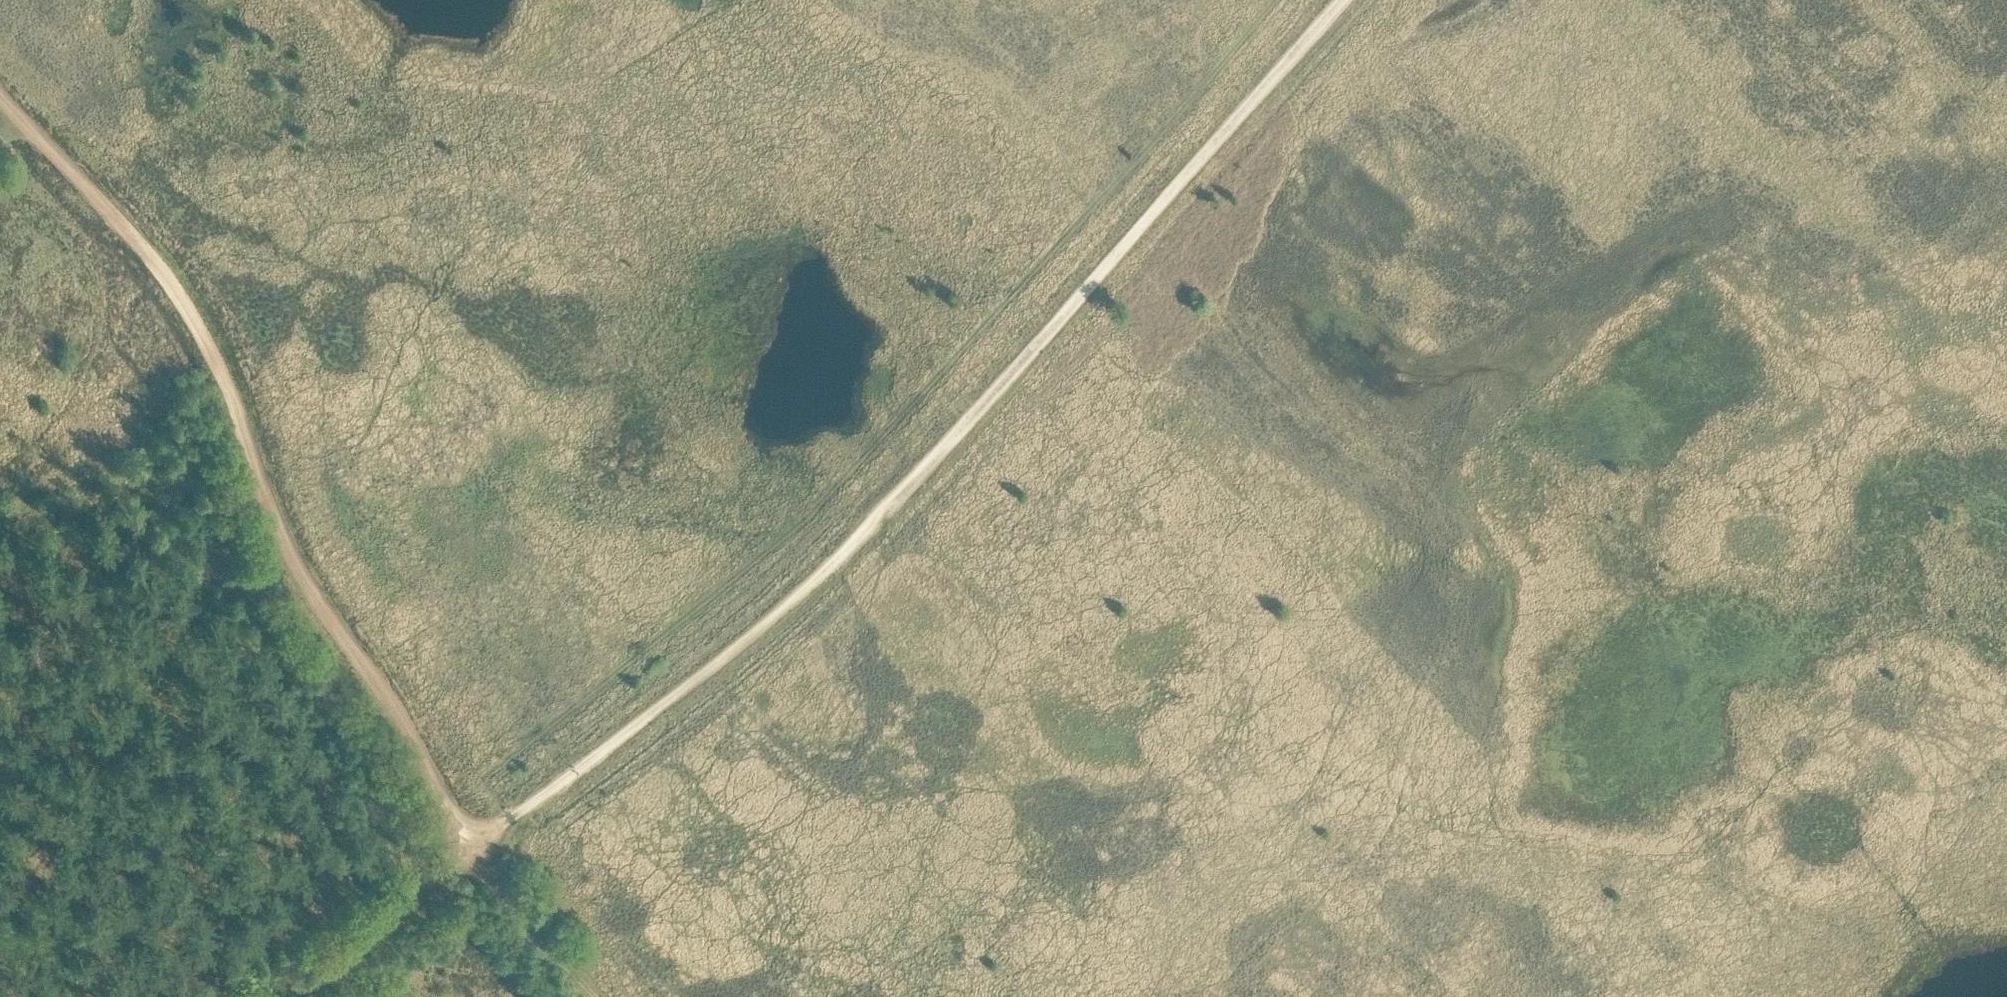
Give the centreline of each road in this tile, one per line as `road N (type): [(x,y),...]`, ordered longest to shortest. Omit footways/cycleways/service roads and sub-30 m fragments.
road 1 (track): [(473,846),(794,606),(937,461),(1343,0)]
road 2 (track): [(0,97),(168,275),(230,372),(269,499),(314,588),(380,672),(473,846)]
road 3 (track): [(308,996),(473,846)]

